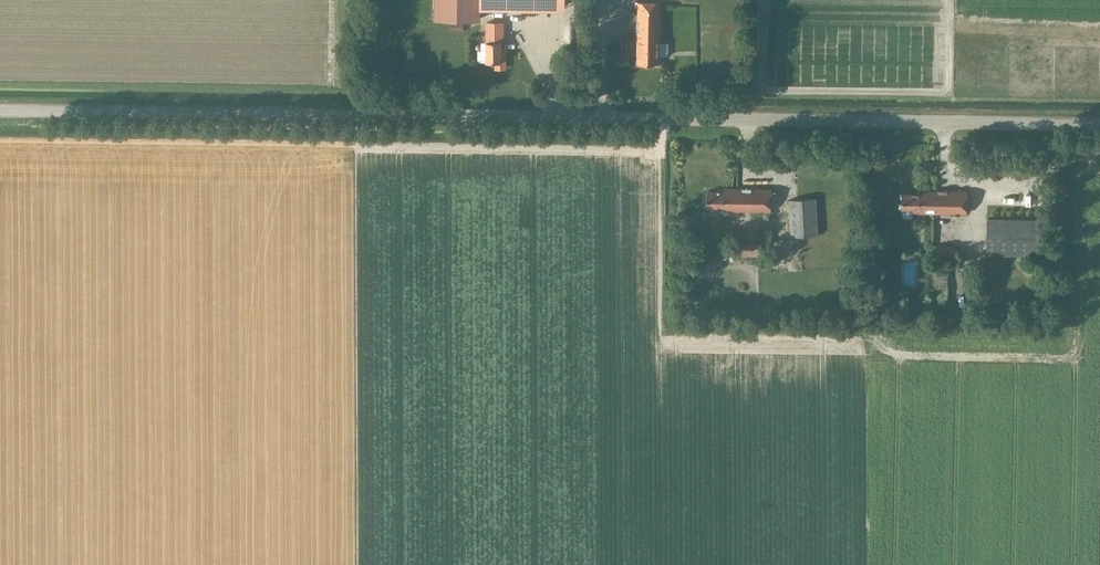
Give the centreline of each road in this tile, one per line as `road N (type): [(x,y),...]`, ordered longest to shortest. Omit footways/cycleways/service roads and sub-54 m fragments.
road 1 (unclassified): [(1099,124),(0,110)]

